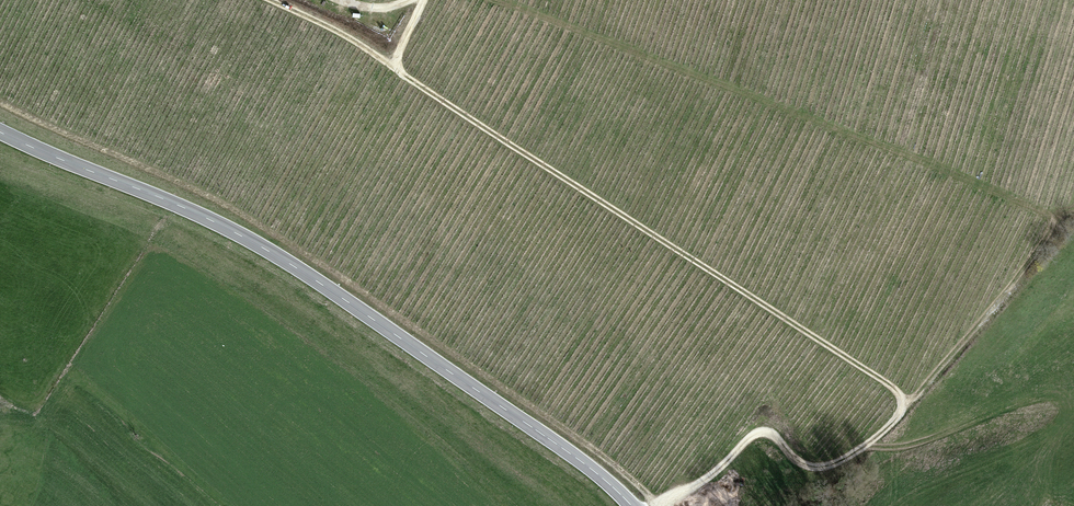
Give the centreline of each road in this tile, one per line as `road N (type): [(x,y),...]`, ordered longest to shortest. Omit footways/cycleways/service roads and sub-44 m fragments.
road 1 (track): [(269,0),(350,39),(910,404),(867,446),(831,465),(797,461),(774,435),(758,433),(659,505)]
road 2 (track): [(0,103),(209,197),(301,252),(599,454),(658,505)]
road 3 (primary): [(631,505),(262,248),(0,133)]
road 4 (track): [(910,404),(993,311),(1053,227)]

